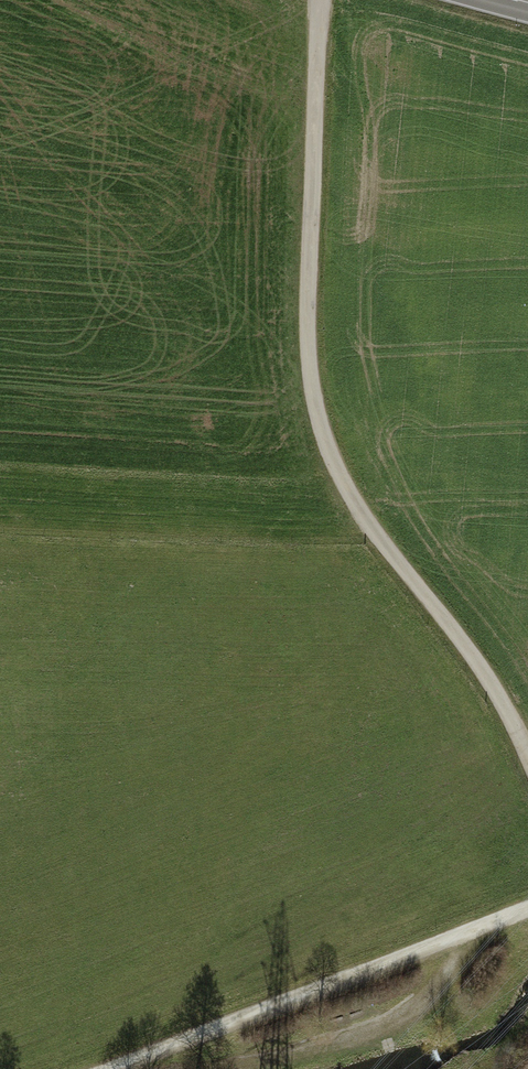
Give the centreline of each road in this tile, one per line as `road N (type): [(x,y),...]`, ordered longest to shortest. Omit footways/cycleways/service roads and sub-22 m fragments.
road 1 (track): [(527,756),(497,691),(330,471),(311,377),(320,0)]
road 2 (track): [(112,1068),(527,909)]
road 3 (track): [(465,934),(453,968),(393,1019),(301,1055),(143,1057)]

